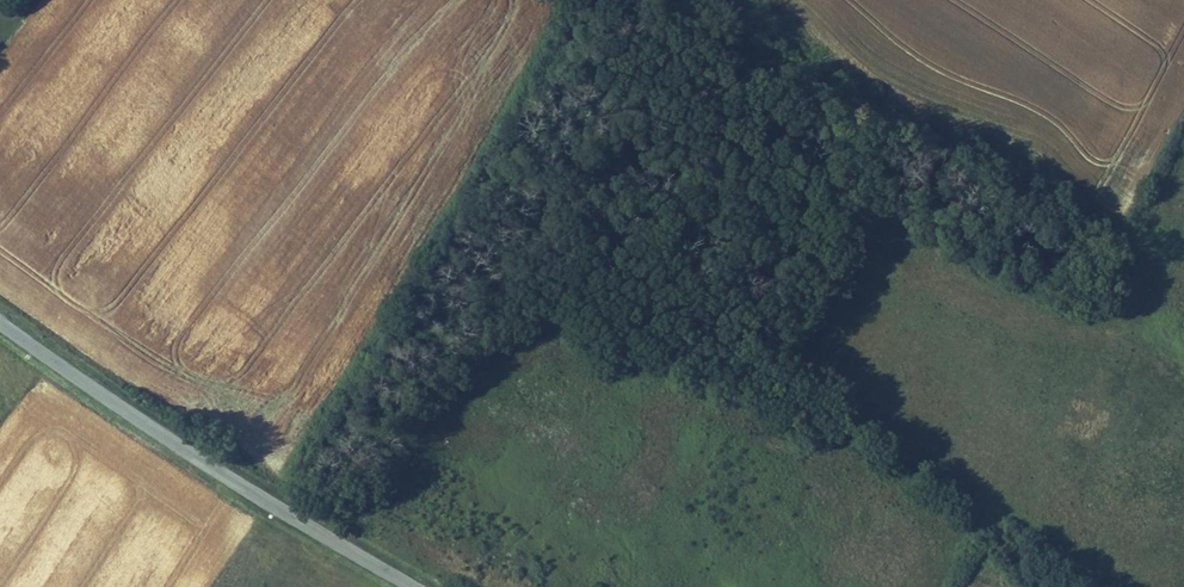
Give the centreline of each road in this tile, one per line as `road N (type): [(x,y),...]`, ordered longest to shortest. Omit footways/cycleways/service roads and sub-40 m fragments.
road 1 (tertiary): [(0,319),(183,445),(426,586)]

